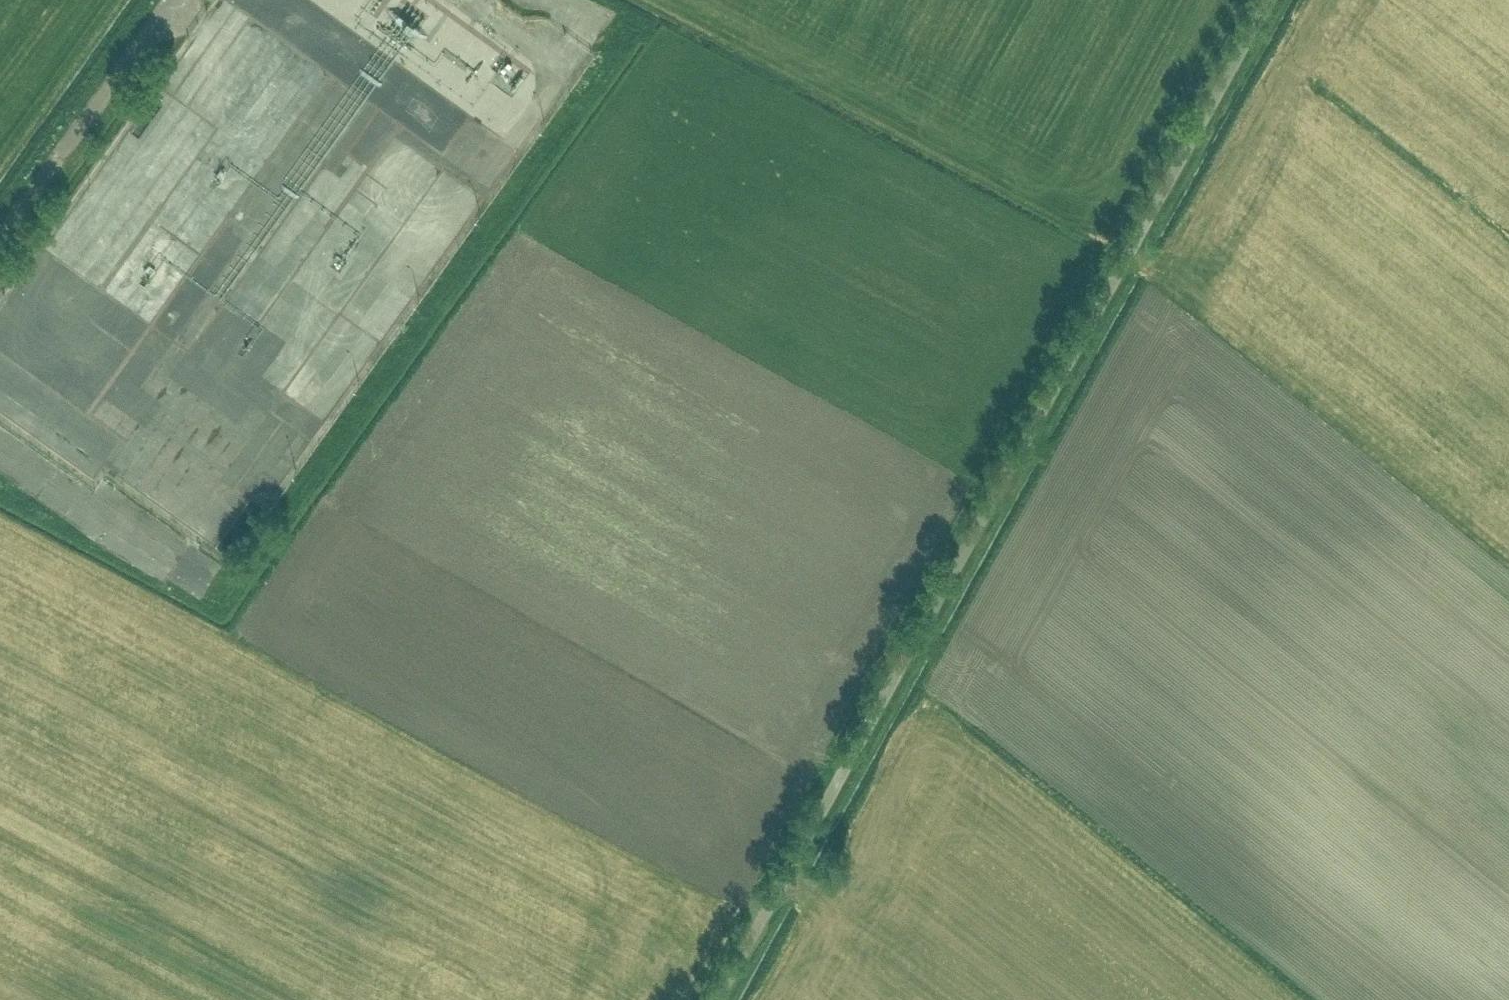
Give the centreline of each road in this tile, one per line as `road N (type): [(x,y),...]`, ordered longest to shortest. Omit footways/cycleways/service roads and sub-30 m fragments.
road 1 (unclassified): [(712,999),(1268,0)]

